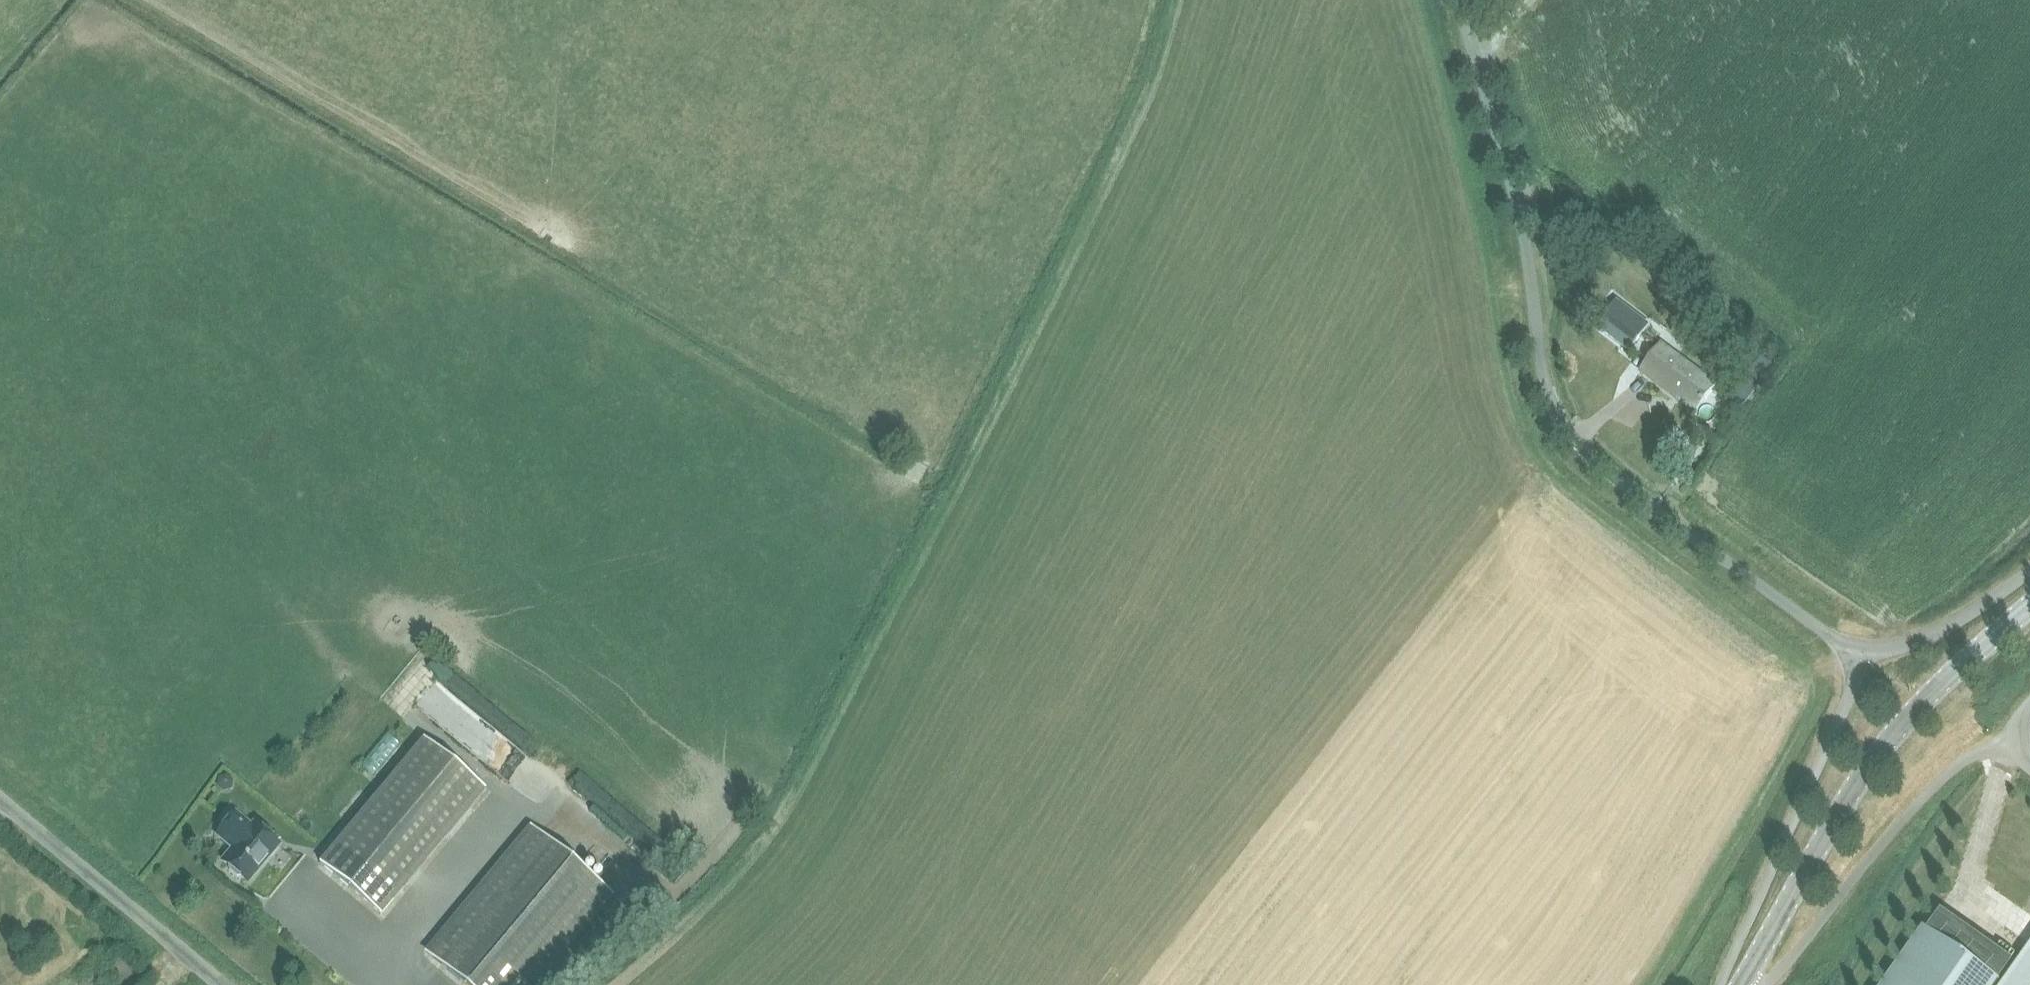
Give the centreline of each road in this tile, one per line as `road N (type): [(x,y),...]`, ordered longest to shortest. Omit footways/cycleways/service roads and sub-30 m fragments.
road 1 (unclassified): [(1862,660),(1598,467),(1555,411),(1514,192),(1458,0)]
road 2 (tertiary): [(1739,984),(1866,768),(1956,669),(2029,607)]
road 3 (unclassified): [(1862,660),(1720,984)]
road 4 (unclassified): [(1763,984),(1942,779),(2002,742)]
road 5 (unclassified): [(221,984),(0,803)]
road 6 (unclassified): [(2029,573),(1959,622),(1862,660)]

